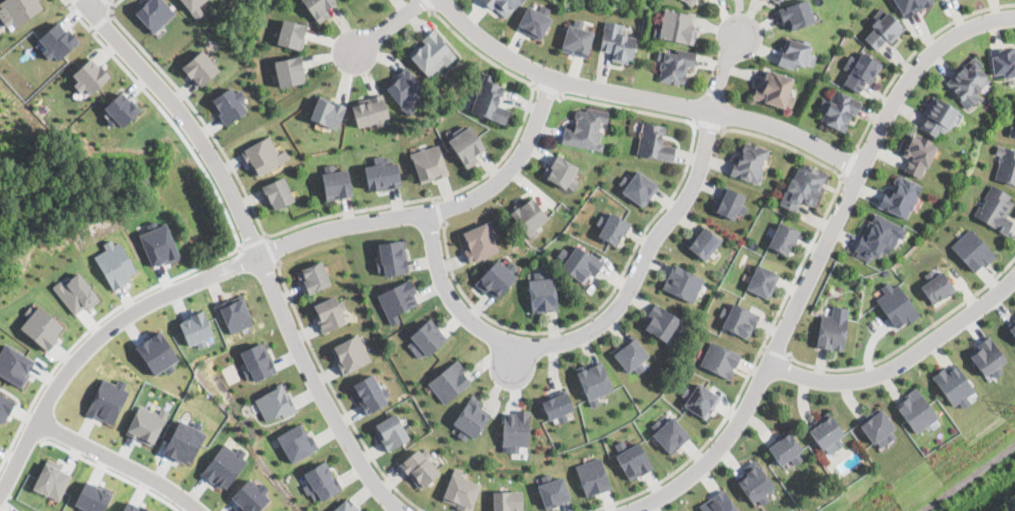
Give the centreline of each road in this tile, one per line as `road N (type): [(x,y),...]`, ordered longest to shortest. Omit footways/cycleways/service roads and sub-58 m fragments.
road 1 (residential): [(551,78),(527,145),(504,178),(462,203),(286,242),(149,301),(104,331),(61,377),(0,489)]
road 2 (residential): [(1014,17),(986,21),(942,44),(897,96),(736,425),(689,478),(627,510)]
road 3 (residential): [(404,510),(353,450),(211,154),(86,0)]
road 4 (residential): [(429,213),(446,292),(457,307),(507,343),(563,342),(601,324),(620,304),(698,175),(712,112)]
road 5 (residential): [(860,170),(759,121),(551,78),(505,55),(442,0)]
road 6 (residential): [(1014,278),(883,373),(815,378),(768,363)]
road 7 (residential): [(38,421),(202,510)]

